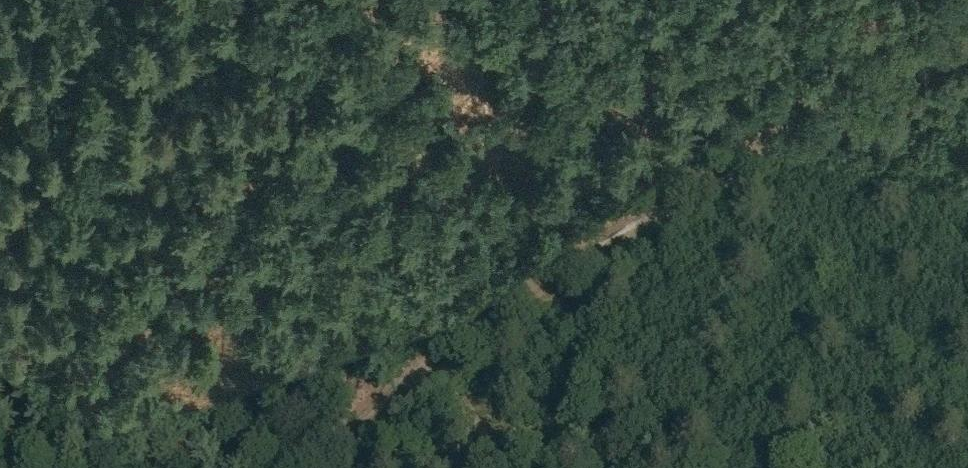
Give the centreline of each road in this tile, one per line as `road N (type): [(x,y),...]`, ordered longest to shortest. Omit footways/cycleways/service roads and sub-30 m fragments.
road 1 (track): [(290,467),(435,346),(806,125),(967,40)]
road 2 (track): [(684,467),(672,426),(556,280),(355,82),(299,46),(159,0)]

